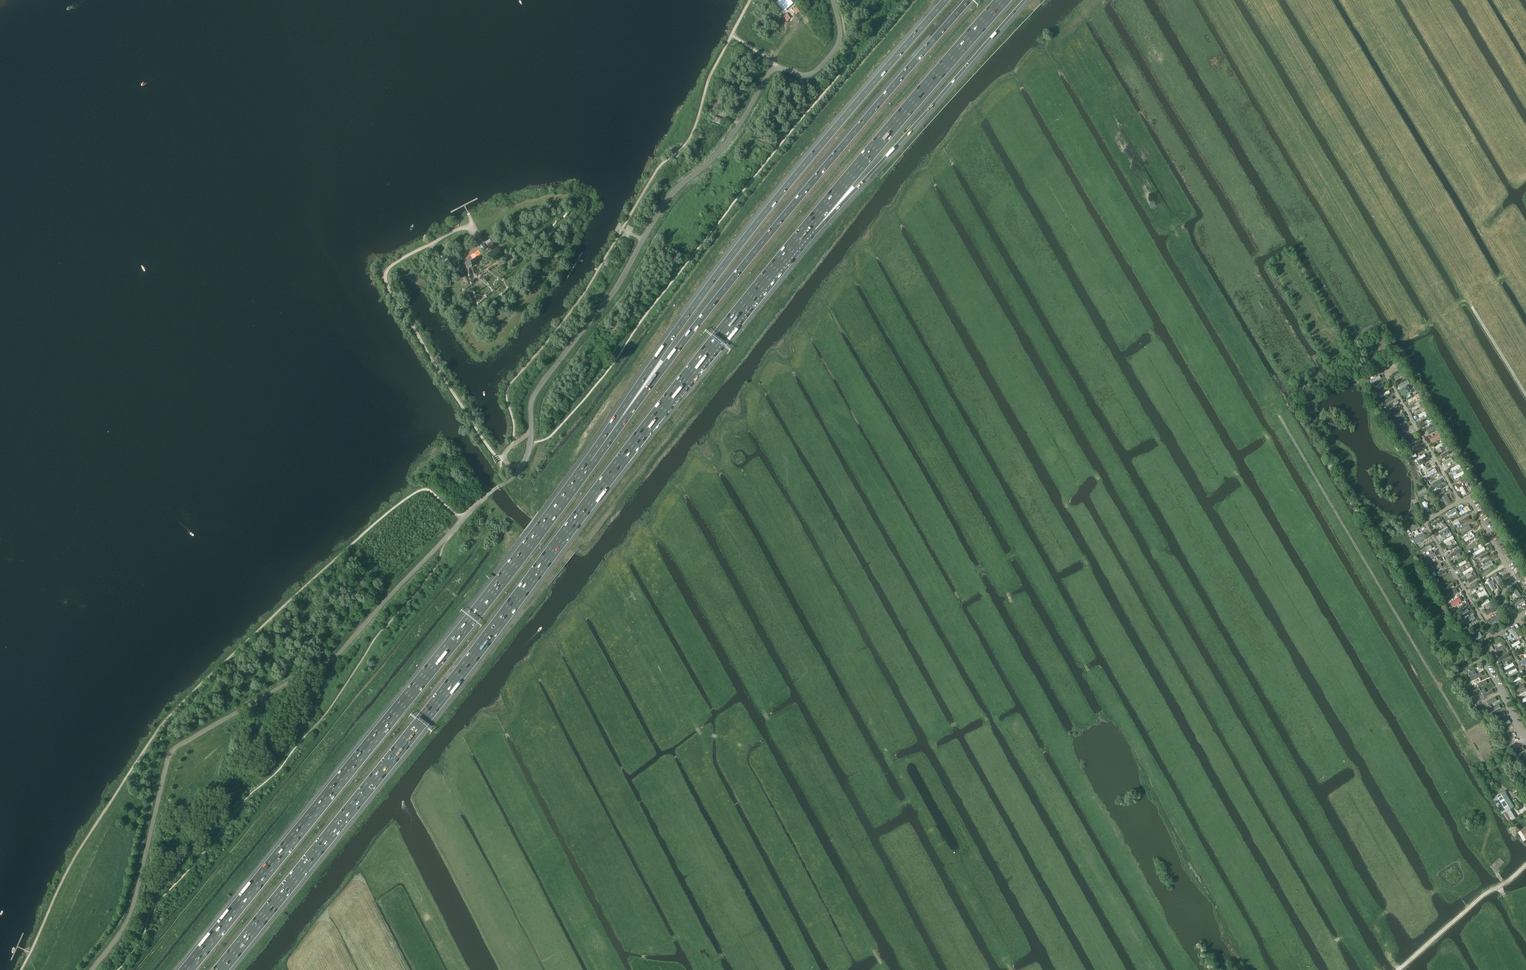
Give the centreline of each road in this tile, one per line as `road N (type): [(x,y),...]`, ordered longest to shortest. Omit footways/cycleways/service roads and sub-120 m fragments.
road 1 (motorway): [(220,969),(809,225)]
road 2 (motorway): [(591,462),(187,969)]
road 3 (motorway): [(968,0),(738,271),(591,462)]
road 4 (motorway): [(945,0),(733,250),(591,462)]
road 5 (motorway): [(809,225),(856,189),(1026,0)]
road 6 (motorway): [(809,225),(1002,0)]
road 7 (track): [(1422,325),(1464,298),(1525,397)]
road 8 (track): [(1525,865),(1398,969)]

